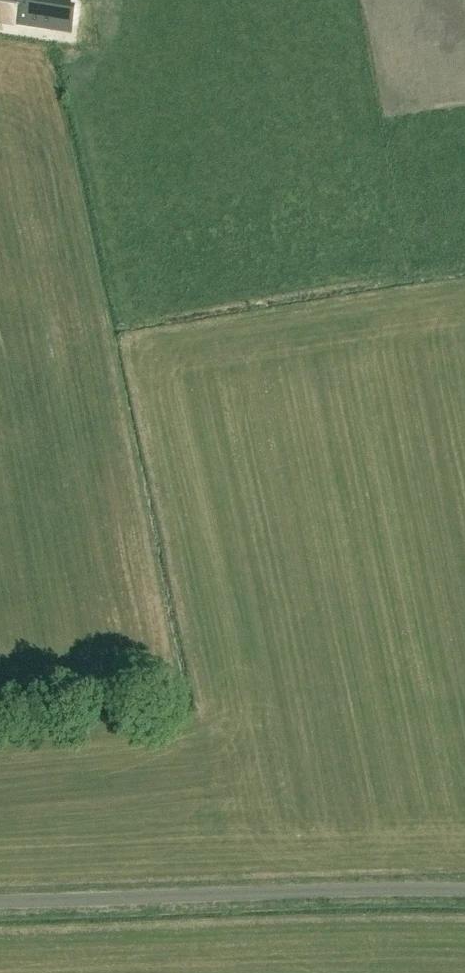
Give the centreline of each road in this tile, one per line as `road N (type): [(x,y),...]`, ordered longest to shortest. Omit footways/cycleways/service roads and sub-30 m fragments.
road 1 (unclassified): [(0,904),(464,890)]

